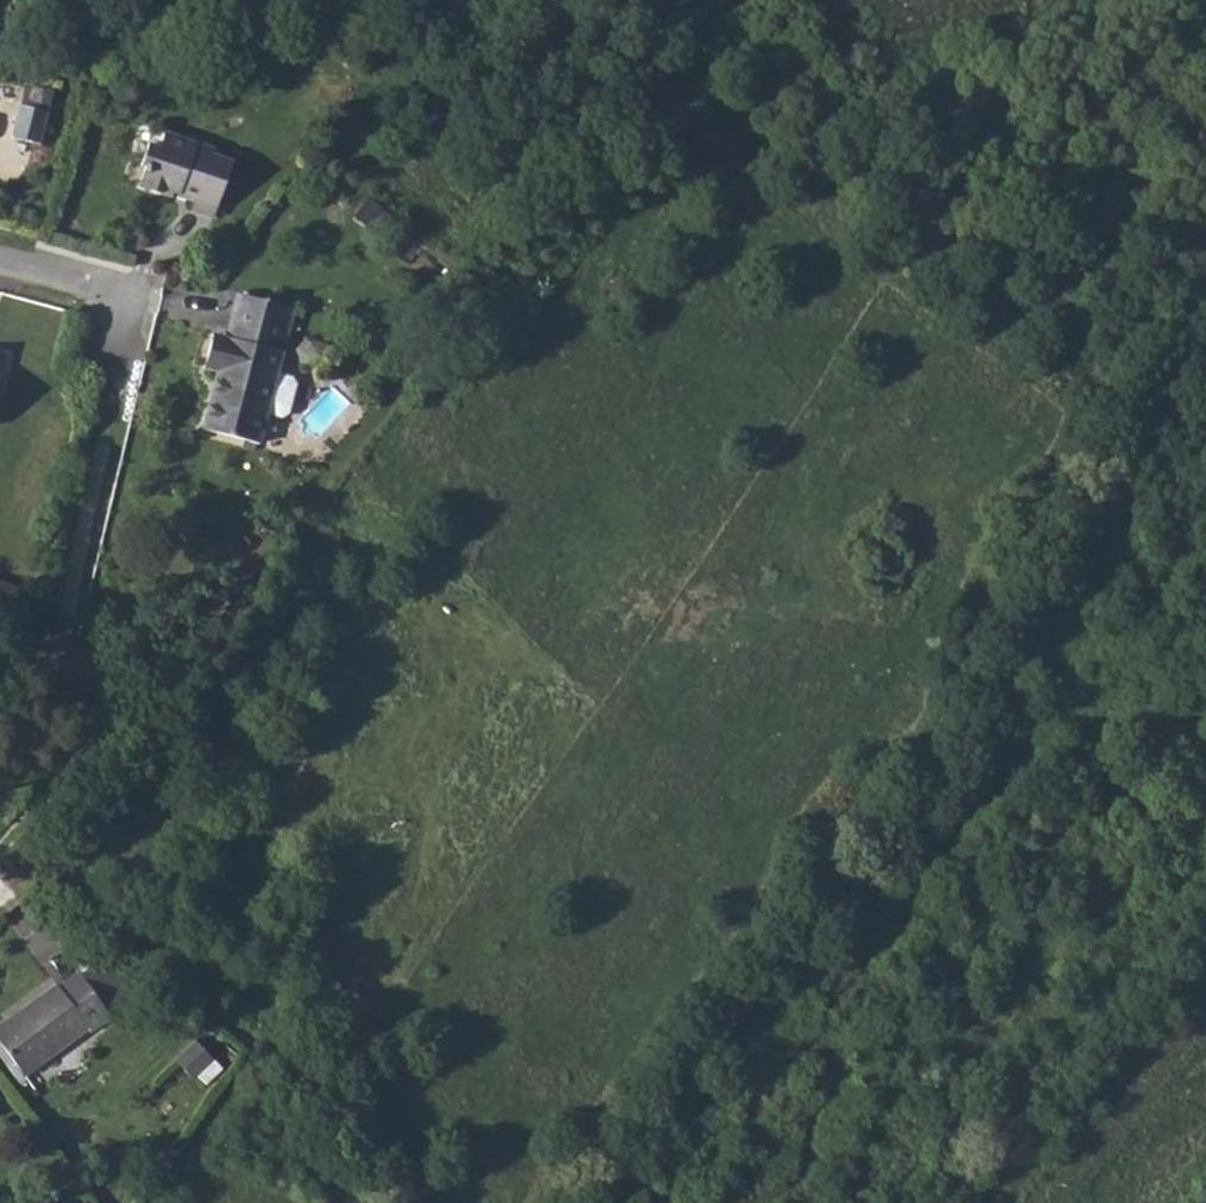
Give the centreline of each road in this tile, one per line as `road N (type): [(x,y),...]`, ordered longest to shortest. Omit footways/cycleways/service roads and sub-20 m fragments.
road 1 (residential): [(0,257),(67,273),(108,300),(120,337),(38,658),(81,698)]

